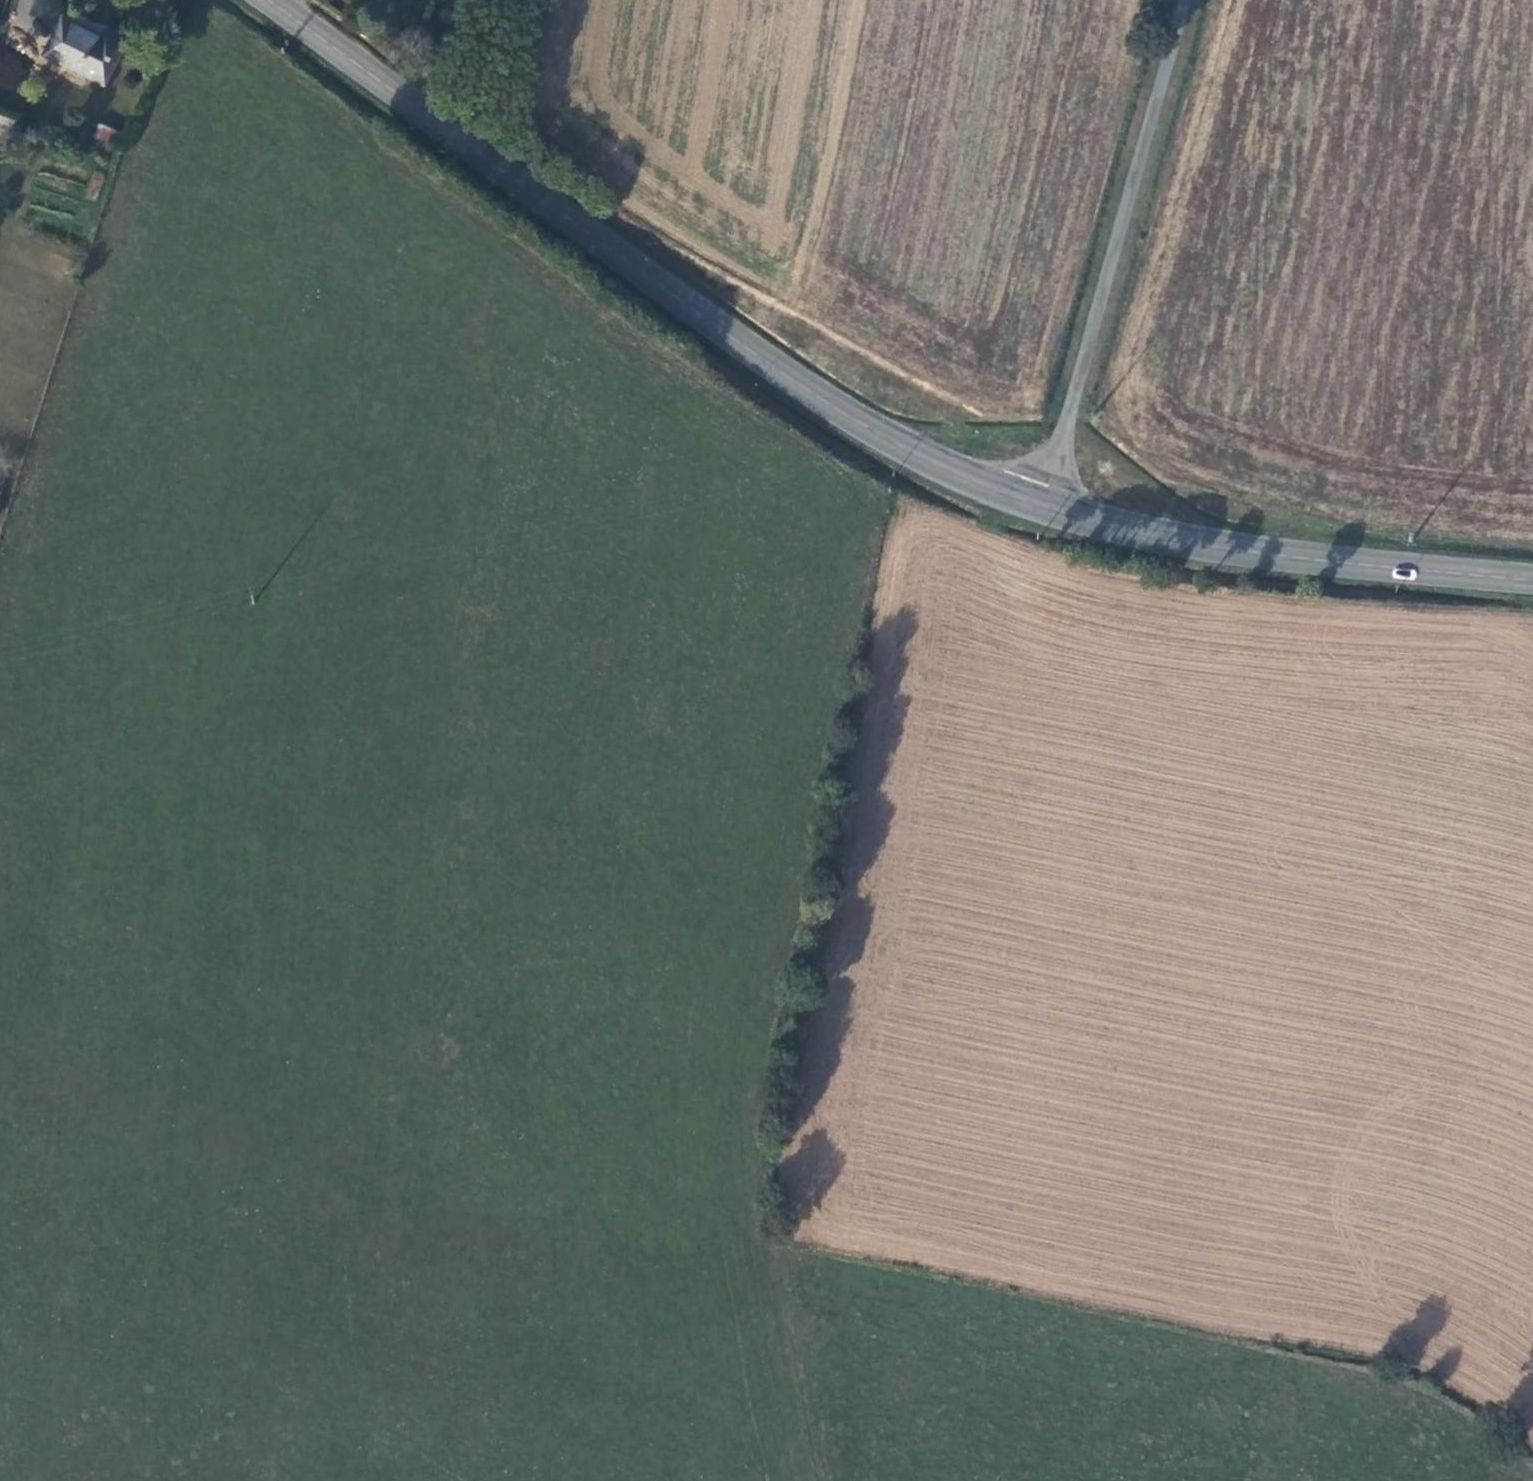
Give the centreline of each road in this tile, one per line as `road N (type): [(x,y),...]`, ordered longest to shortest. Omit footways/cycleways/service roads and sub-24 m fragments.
road 1 (secondary): [(270,0),(842,412),(928,460),(1041,507)]
road 2 (unclassified): [(1041,507),(1183,0)]
road 3 (secondary): [(1041,507),(1288,555),(1532,578)]

